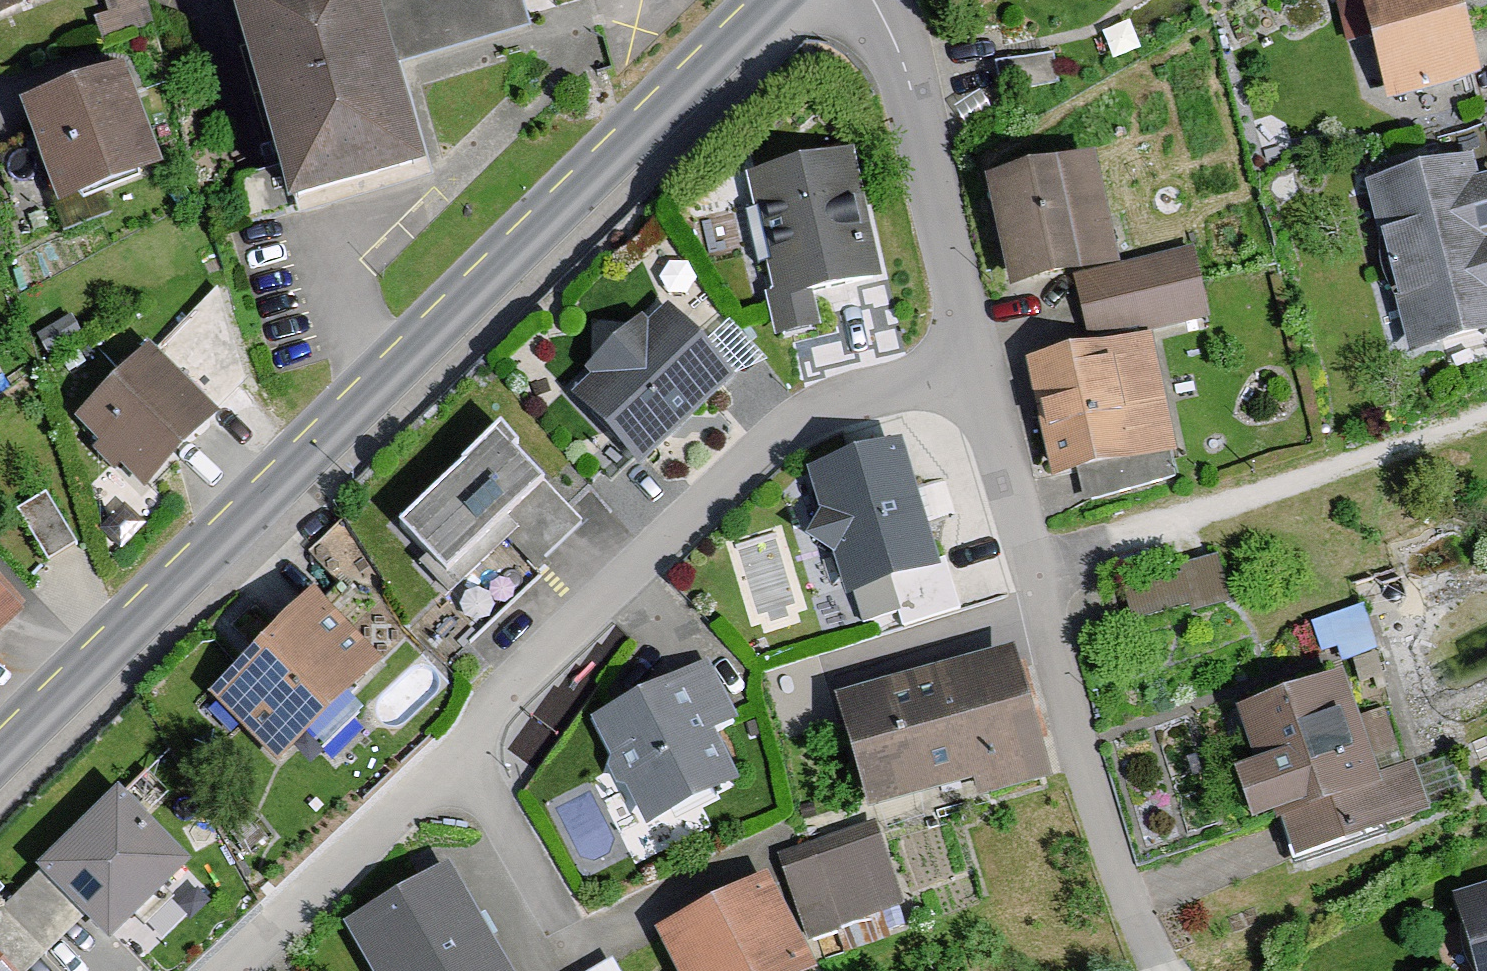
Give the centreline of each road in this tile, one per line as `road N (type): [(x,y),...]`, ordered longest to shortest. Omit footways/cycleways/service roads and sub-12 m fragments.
road 1 (secondary): [(0,763),(769,0)]
road 2 (residential): [(975,365),(830,411),(660,544),(224,970)]
road 3 (unclassified): [(1166,970),(1116,873),(975,365)]
road 4 (track): [(1486,412),(1026,558)]
road 5 (unclassified): [(975,365),(909,79),(872,0)]

